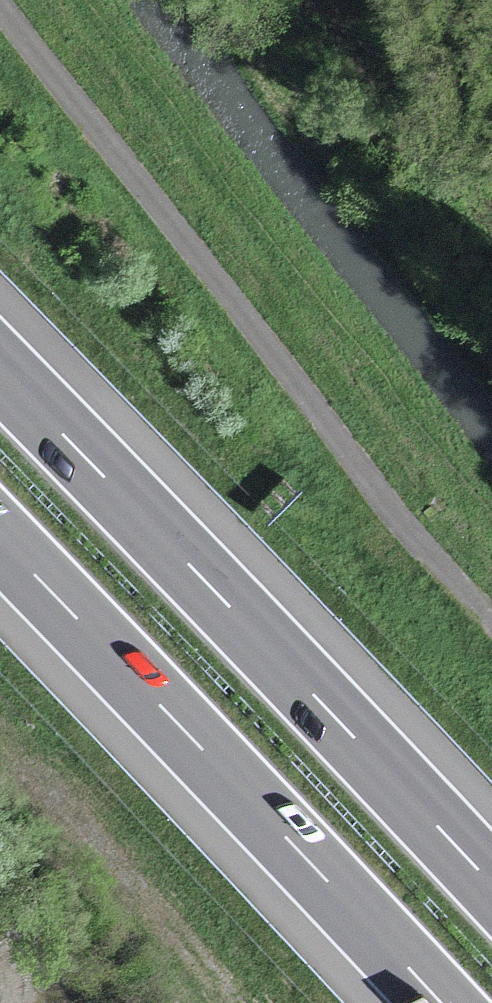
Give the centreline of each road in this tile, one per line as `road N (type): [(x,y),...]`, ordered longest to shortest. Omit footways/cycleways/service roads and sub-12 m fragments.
road 1 (unclassified): [(0,2),(402,520),(491,619)]
road 2 (motorway): [(491,885),(0,369)]
road 3 (motorway): [(0,540),(439,1002)]

